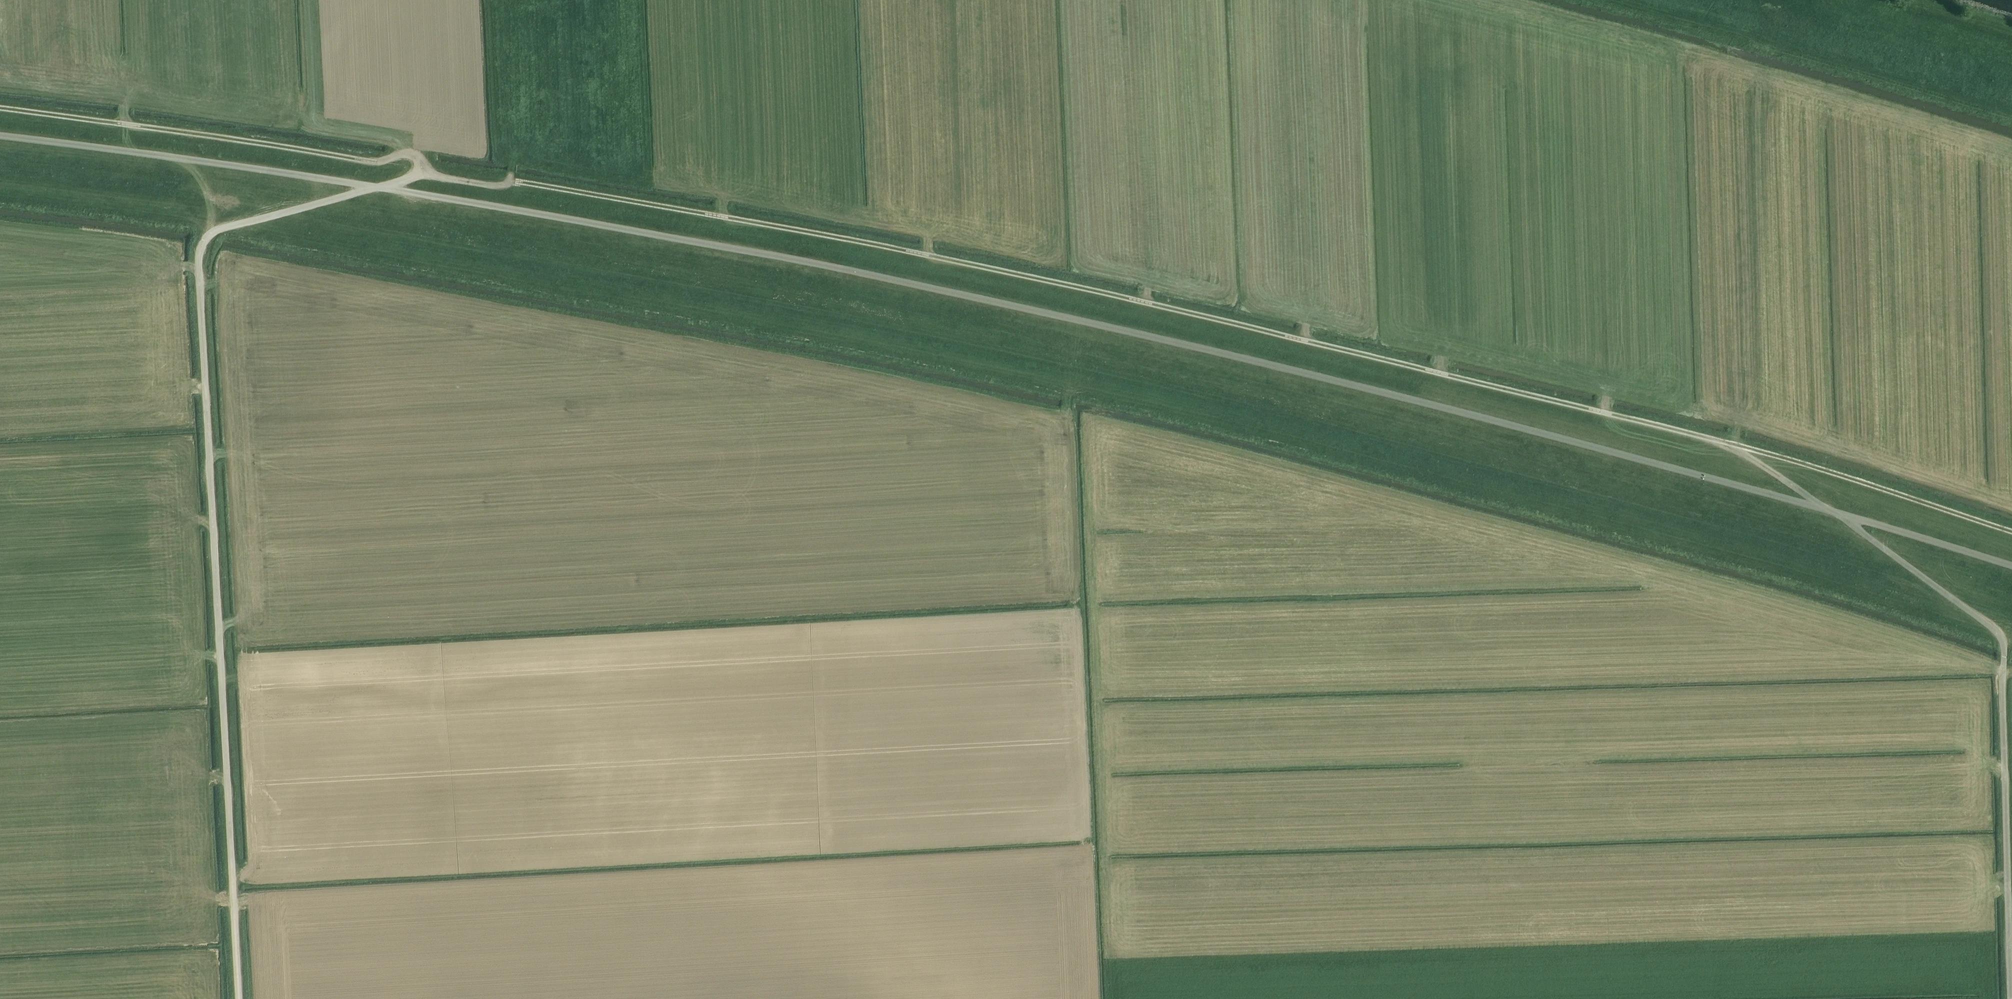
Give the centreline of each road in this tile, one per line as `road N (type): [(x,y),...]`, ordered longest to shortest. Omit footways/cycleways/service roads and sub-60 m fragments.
road 1 (unclassified): [(242,998),(199,260),(215,231),(376,187)]
road 2 (unclassified): [(2011,991),(1997,626),(1735,447)]

